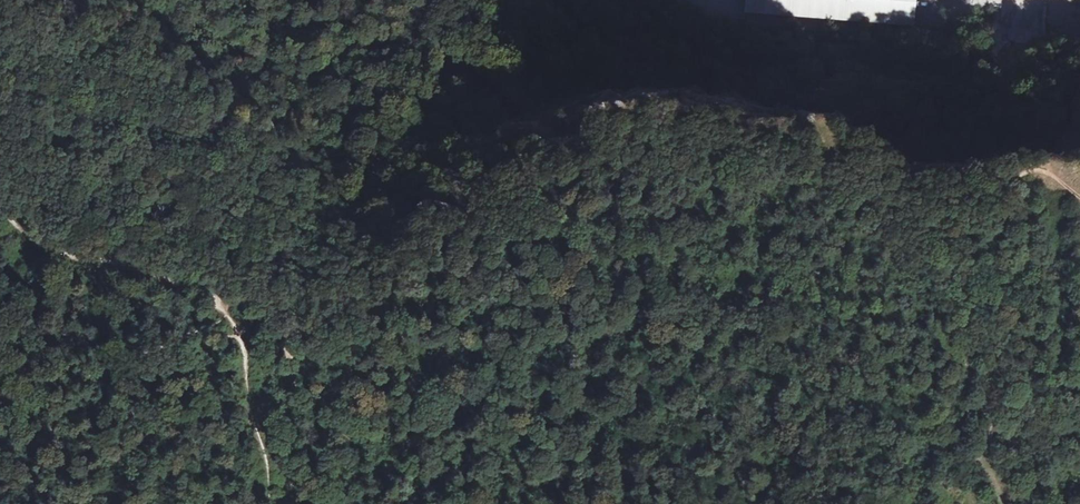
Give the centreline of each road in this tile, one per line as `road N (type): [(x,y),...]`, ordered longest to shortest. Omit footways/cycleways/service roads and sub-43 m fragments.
road 1 (track): [(0,207),(56,250),(217,303)]
road 2 (track): [(234,320),(250,354),(249,396),(269,464),(269,503)]

